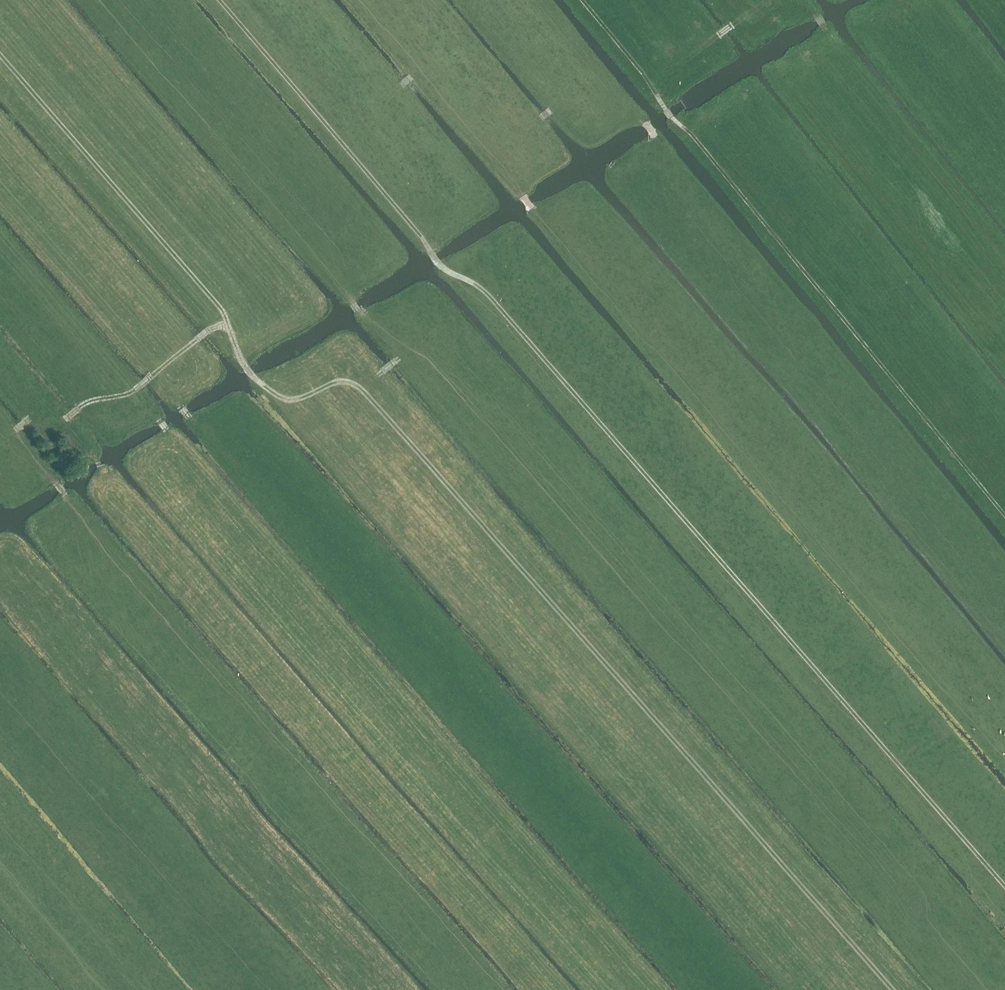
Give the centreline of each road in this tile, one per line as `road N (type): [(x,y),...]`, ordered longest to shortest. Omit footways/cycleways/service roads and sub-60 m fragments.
road 1 (track): [(1004,883),(496,303),(440,264),(220,0)]
road 2 (track): [(892,989),(359,386),(337,382),(287,400),(246,368),(228,324)]
road 3 (track): [(1004,514),(677,124),(584,0)]
road 4 (track): [(228,324),(0,53)]
road 5 (track): [(17,428),(38,415),(64,418),(87,402),(131,393),(207,332),(228,324)]

